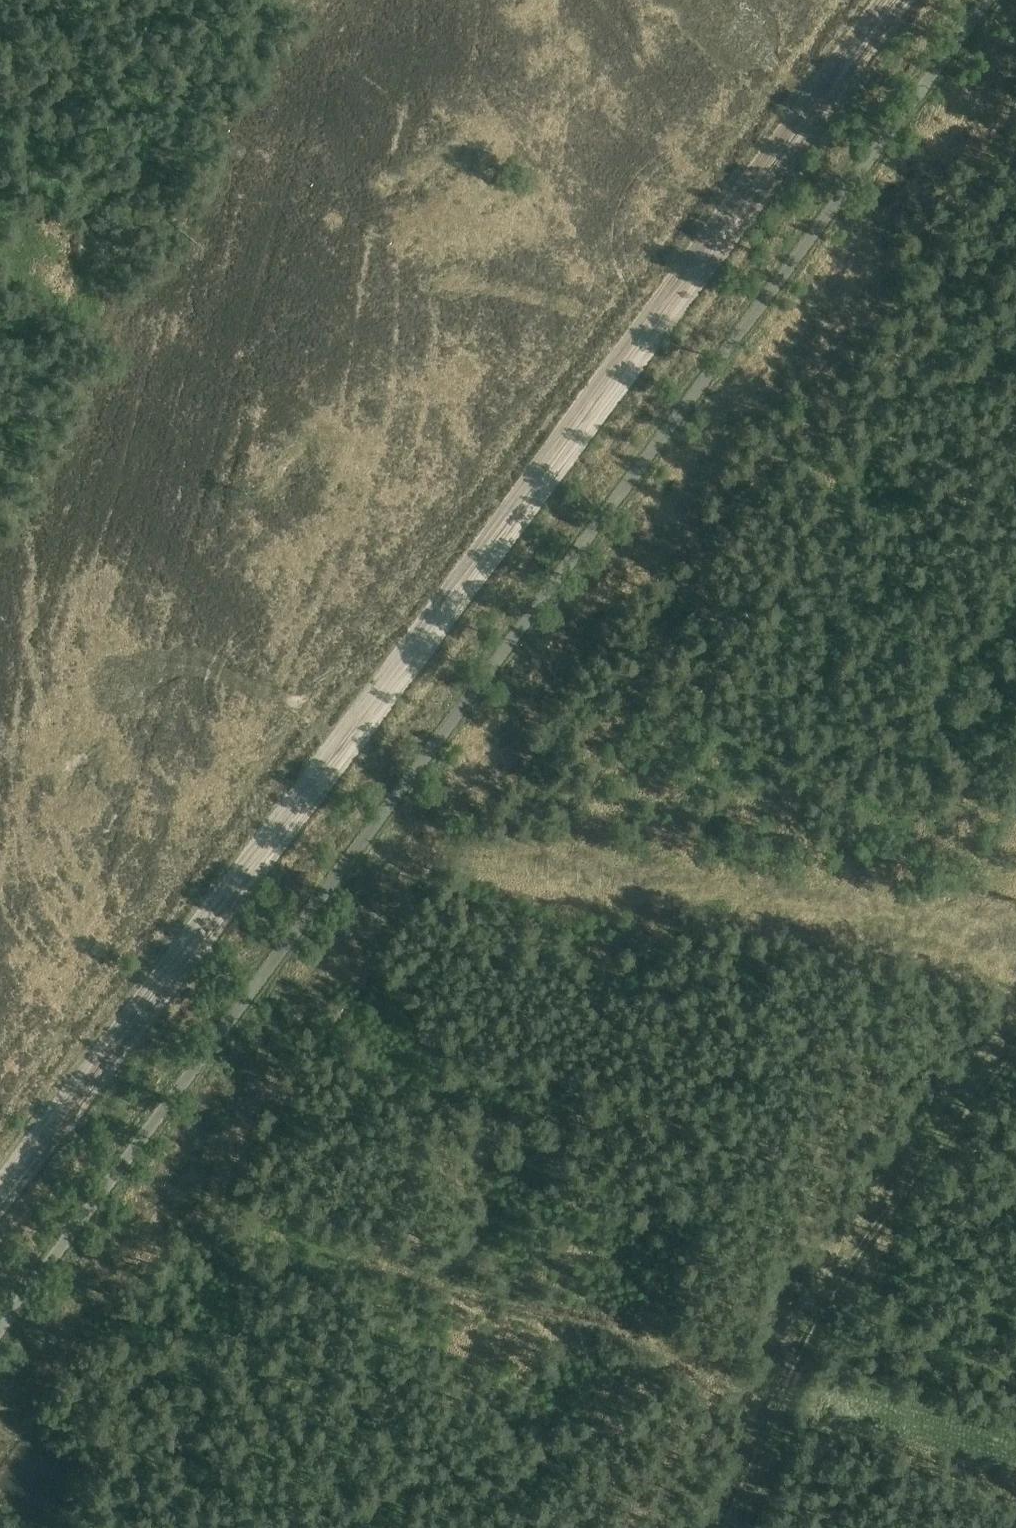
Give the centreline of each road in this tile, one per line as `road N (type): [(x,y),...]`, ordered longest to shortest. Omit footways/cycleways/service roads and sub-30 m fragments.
road 1 (track): [(0,1184),(887,0)]

